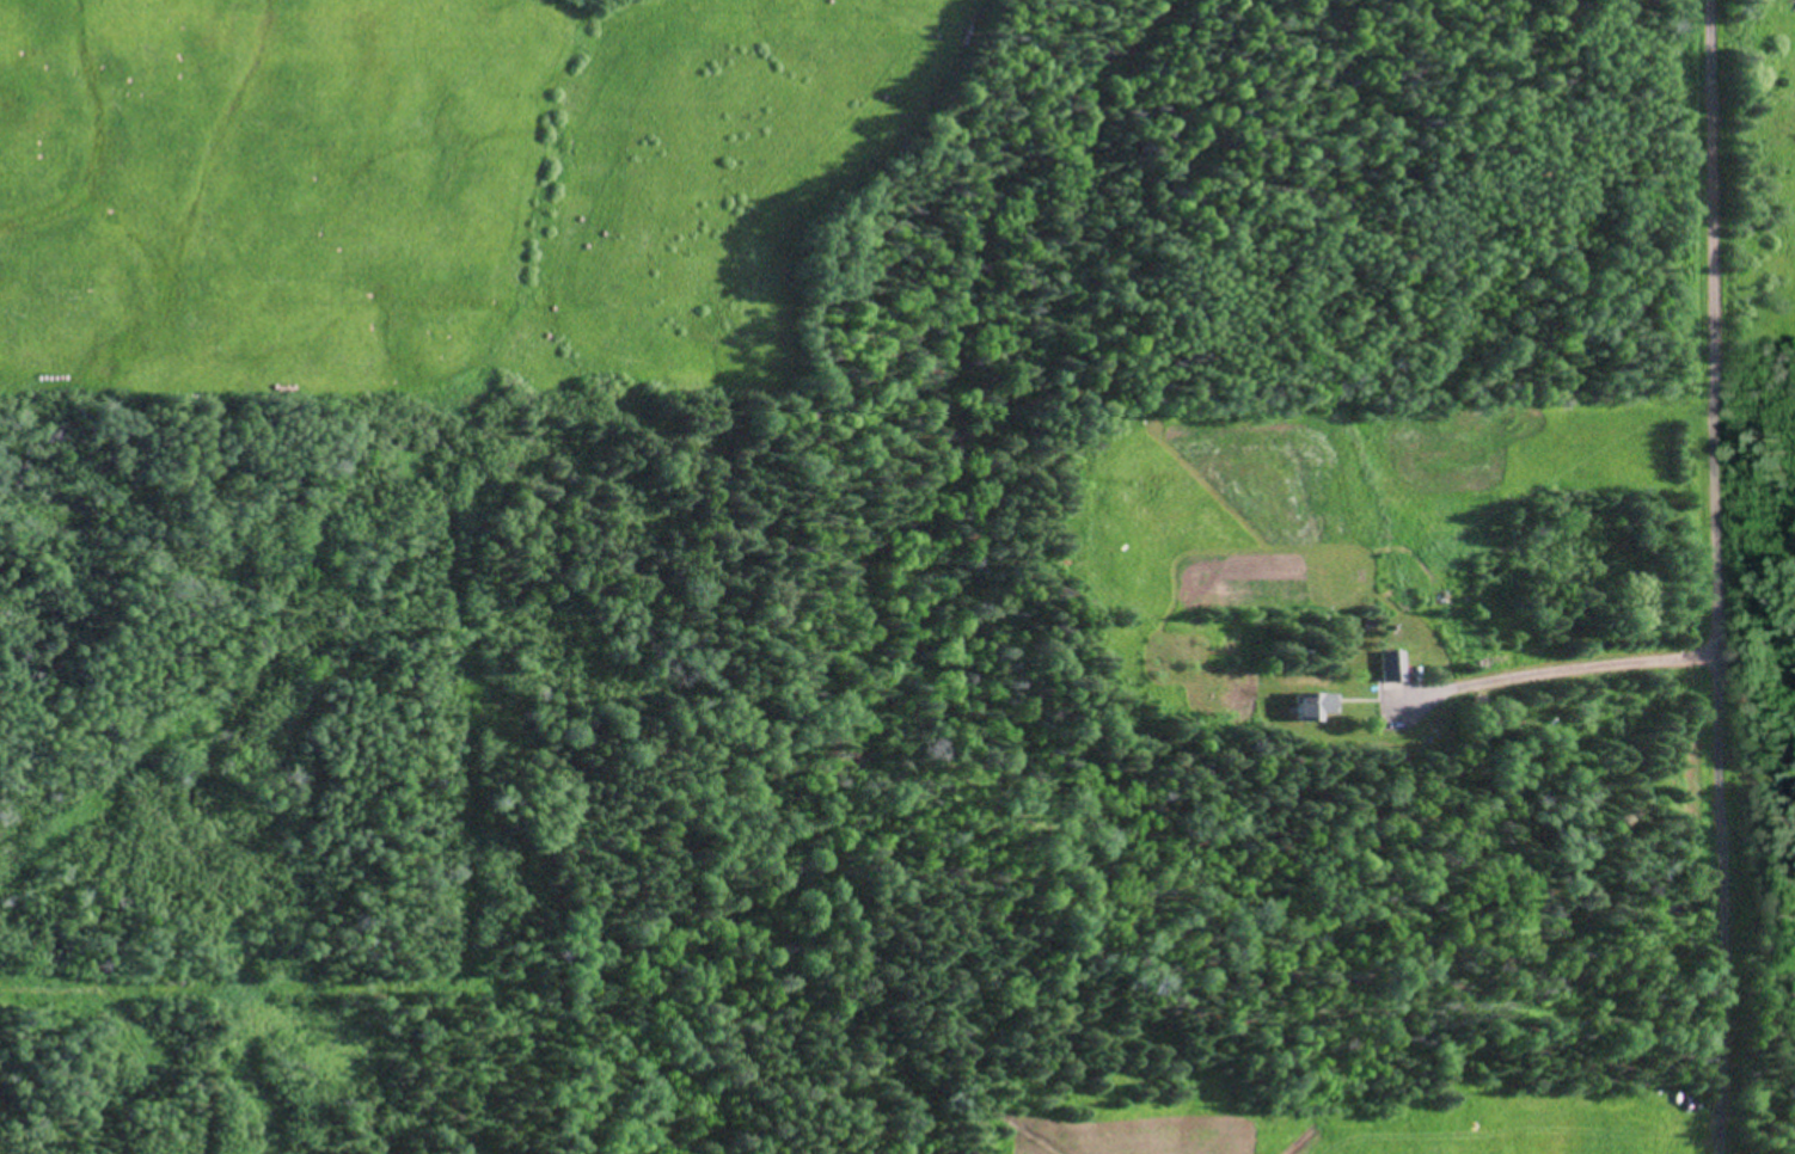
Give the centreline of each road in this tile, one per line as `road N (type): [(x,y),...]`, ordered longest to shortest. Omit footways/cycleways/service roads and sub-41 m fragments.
road 1 (residential): [(1718,0),(1728,1153)]

